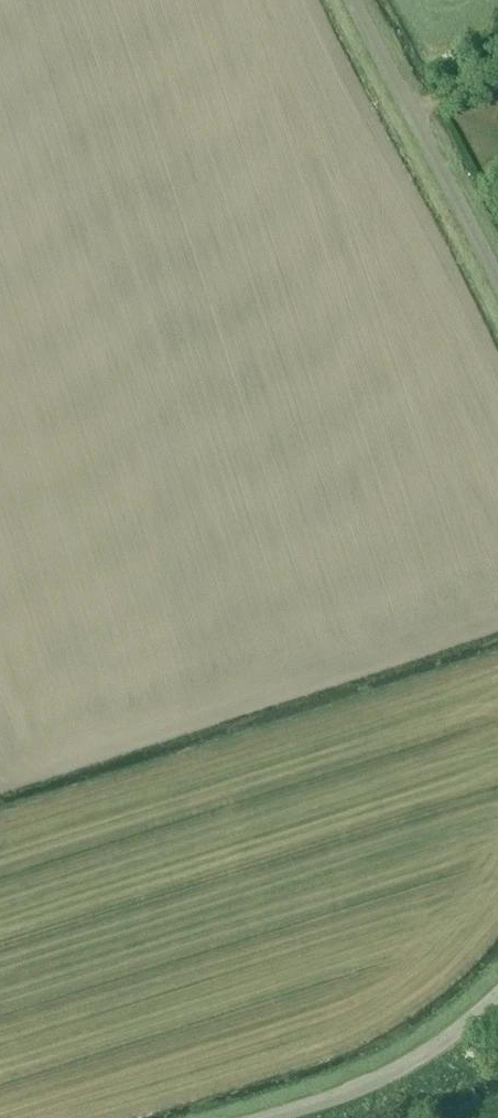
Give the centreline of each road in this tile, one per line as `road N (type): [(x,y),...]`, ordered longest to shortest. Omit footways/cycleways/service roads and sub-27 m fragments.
road 1 (unclassified): [(497,291),(351,0)]
road 2 (unclassified): [(291,1117),(414,1067),(497,994)]

